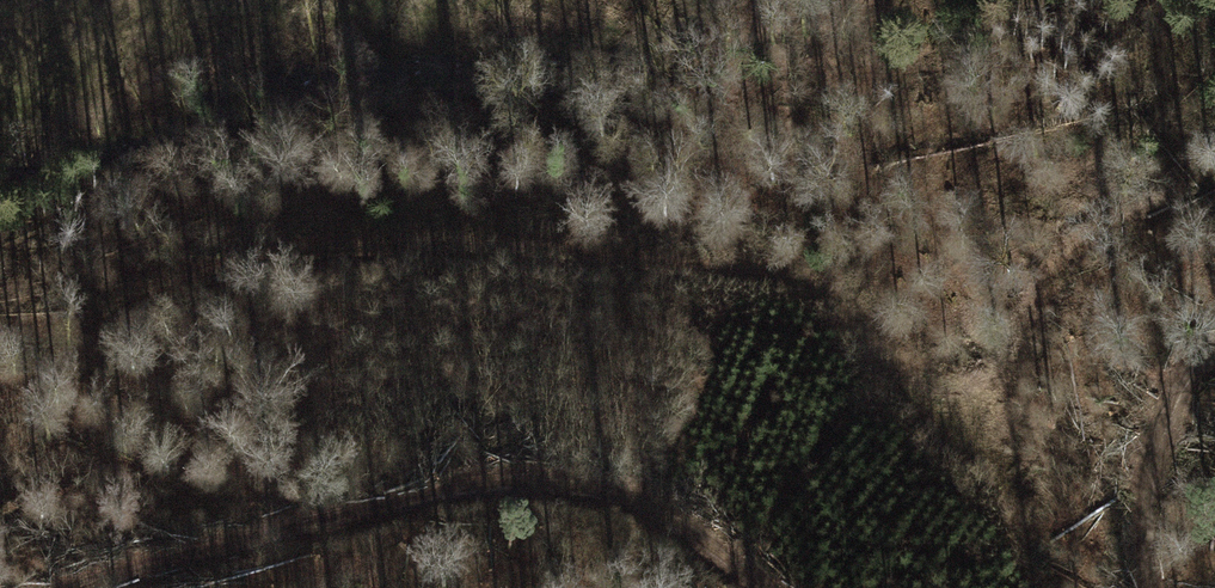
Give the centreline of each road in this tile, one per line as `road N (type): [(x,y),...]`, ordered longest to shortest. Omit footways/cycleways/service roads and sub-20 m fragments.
road 1 (track): [(1214,184),(1157,199),(1095,234),(1035,302),(997,375),(941,398),(884,374),(840,309),(784,281),(547,248),(418,244),(281,257),(0,337)]
road 2 (track): [(775,587),(696,527),(603,480),(432,486),(153,558),(74,587)]
road 3 (track): [(1214,346),(1191,356),(1148,428),(1141,530),(1151,587)]

